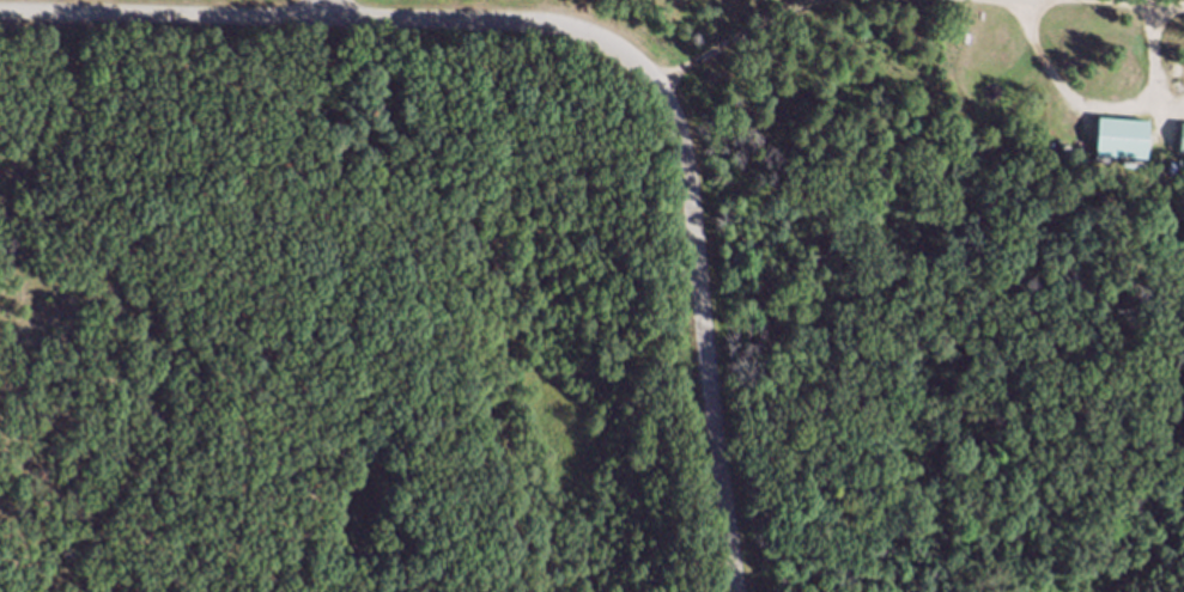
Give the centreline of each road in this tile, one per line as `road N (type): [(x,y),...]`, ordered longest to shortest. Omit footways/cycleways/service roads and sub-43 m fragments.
road 1 (residential): [(655,92),(804,12),(1183,21)]
road 2 (residential): [(736,591),(706,384),(688,169),(674,120),(655,92)]
road 3 (residential): [(655,92),(609,49),(570,31),(330,26)]
road 4 (residential): [(330,26),(0,20)]

